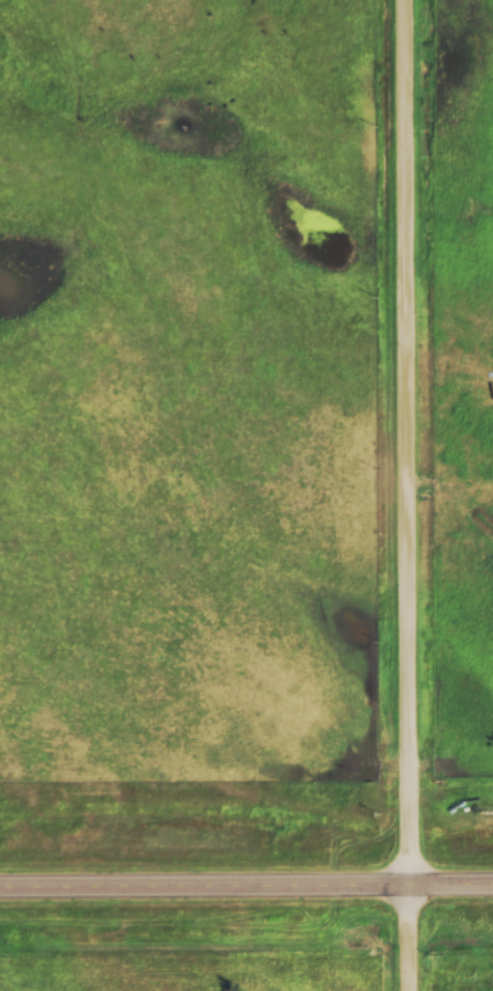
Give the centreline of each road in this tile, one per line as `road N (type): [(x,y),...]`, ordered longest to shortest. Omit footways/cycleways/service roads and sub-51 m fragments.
road 1 (residential): [(408,990),(407,0)]
road 2 (secondary): [(0,859),(492,855)]

